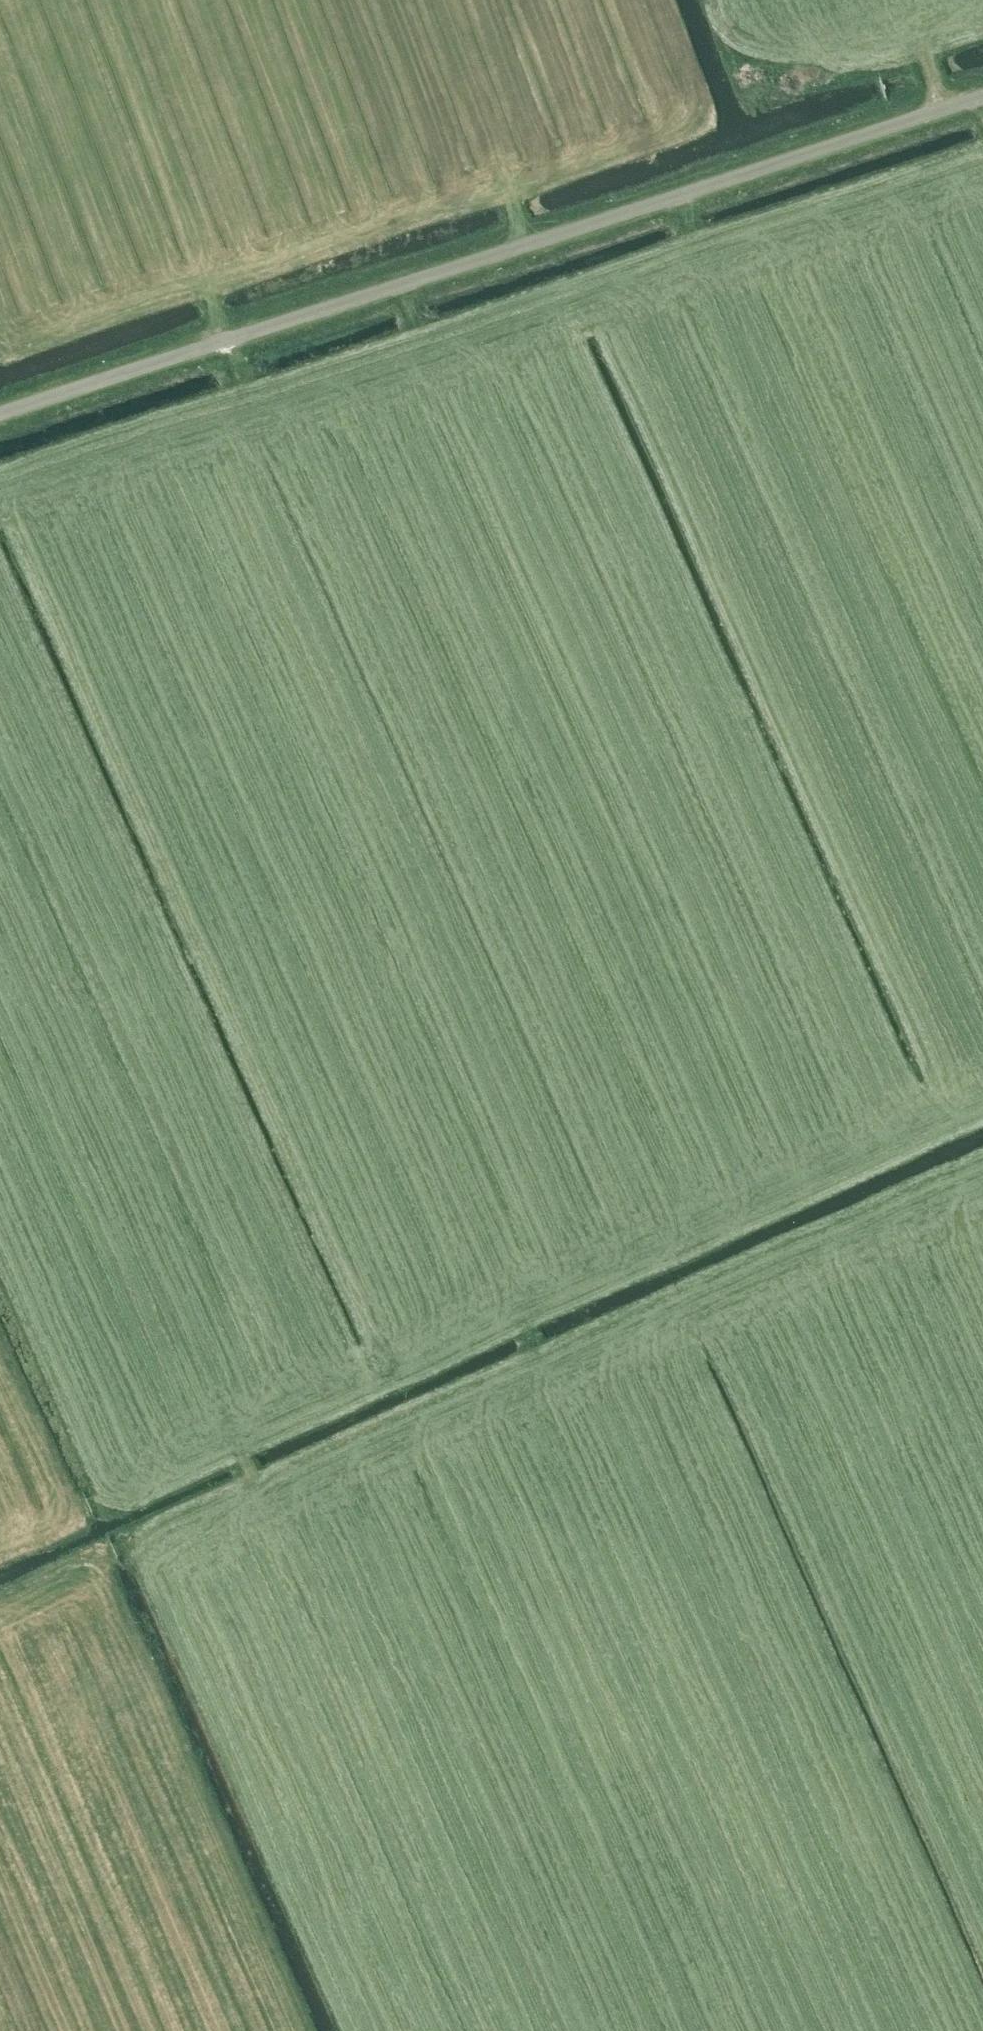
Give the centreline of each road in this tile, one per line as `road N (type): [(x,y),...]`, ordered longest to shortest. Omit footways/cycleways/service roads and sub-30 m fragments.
road 1 (unclassified): [(0,415),(982,91)]
road 2 (track): [(0,906),(251,1476)]

